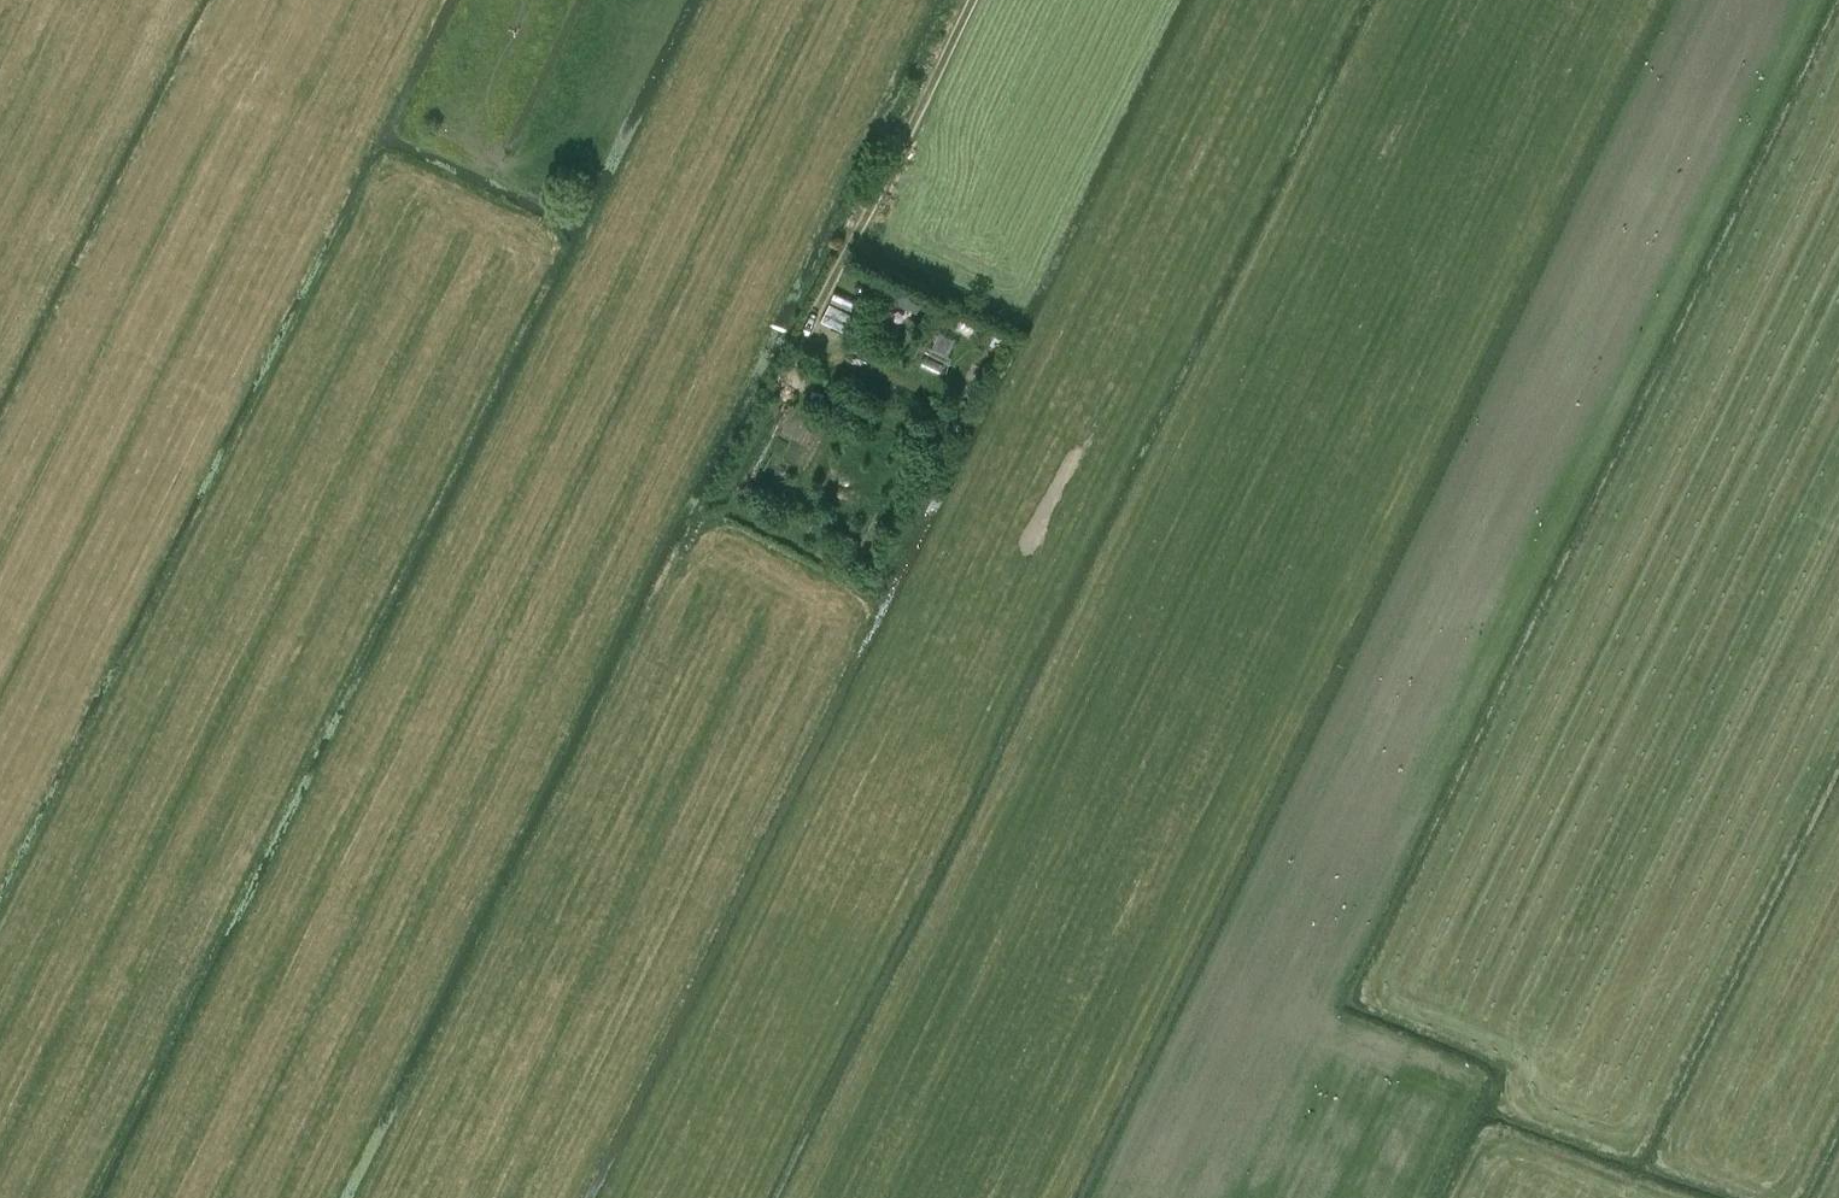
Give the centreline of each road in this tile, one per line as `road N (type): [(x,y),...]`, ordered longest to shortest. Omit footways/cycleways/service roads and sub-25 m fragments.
road 1 (track): [(1812,0),(1229,1197)]
road 2 (track): [(833,274),(976,0)]

